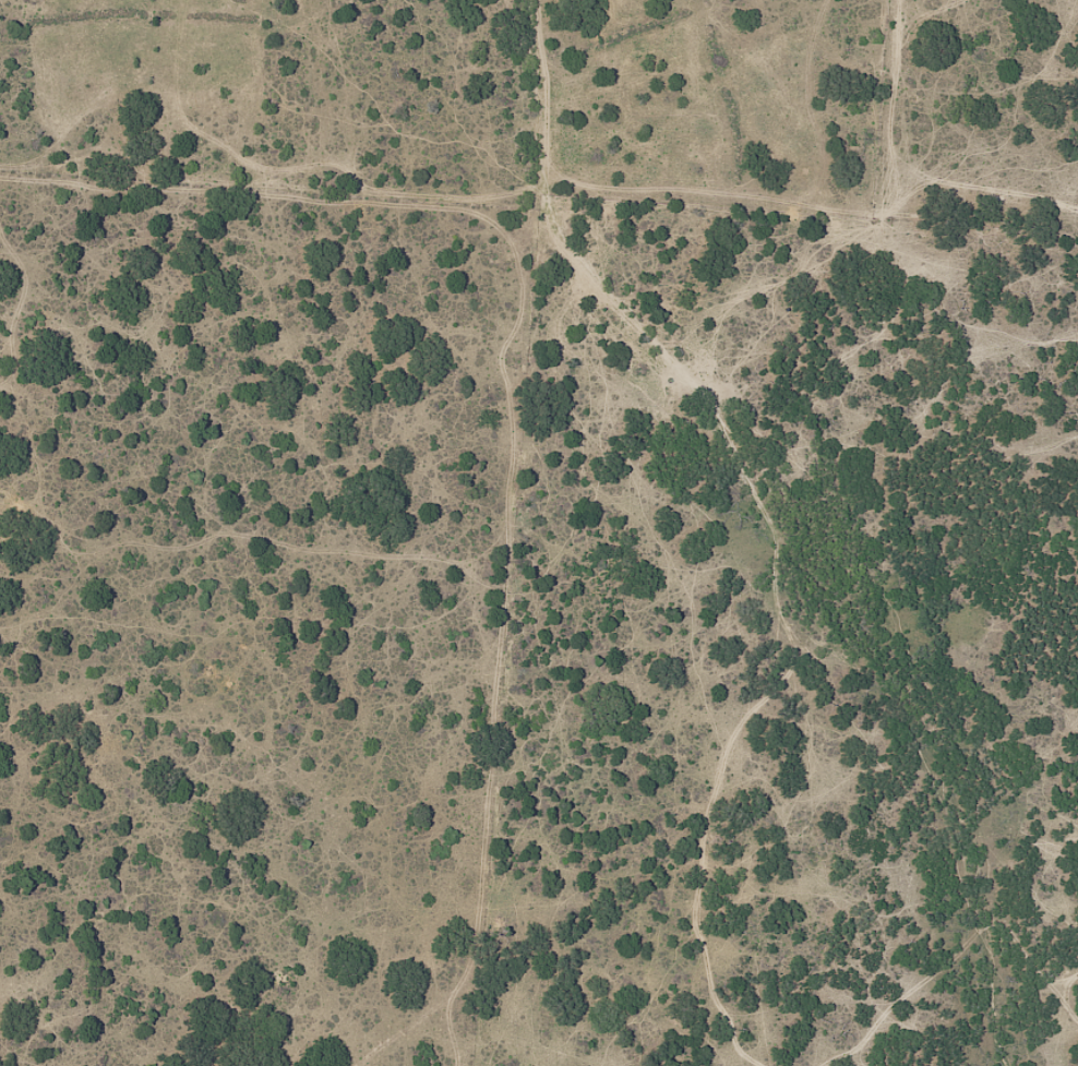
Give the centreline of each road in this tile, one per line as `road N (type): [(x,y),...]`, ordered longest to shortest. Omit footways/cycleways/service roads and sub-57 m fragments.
road 1 (track): [(524,195),(550,297),(544,537),(524,618),(502,959),(390,1065)]
road 2 (track): [(0,157),(524,195)]
road 3 (track): [(540,0),(544,132),(524,195)]

